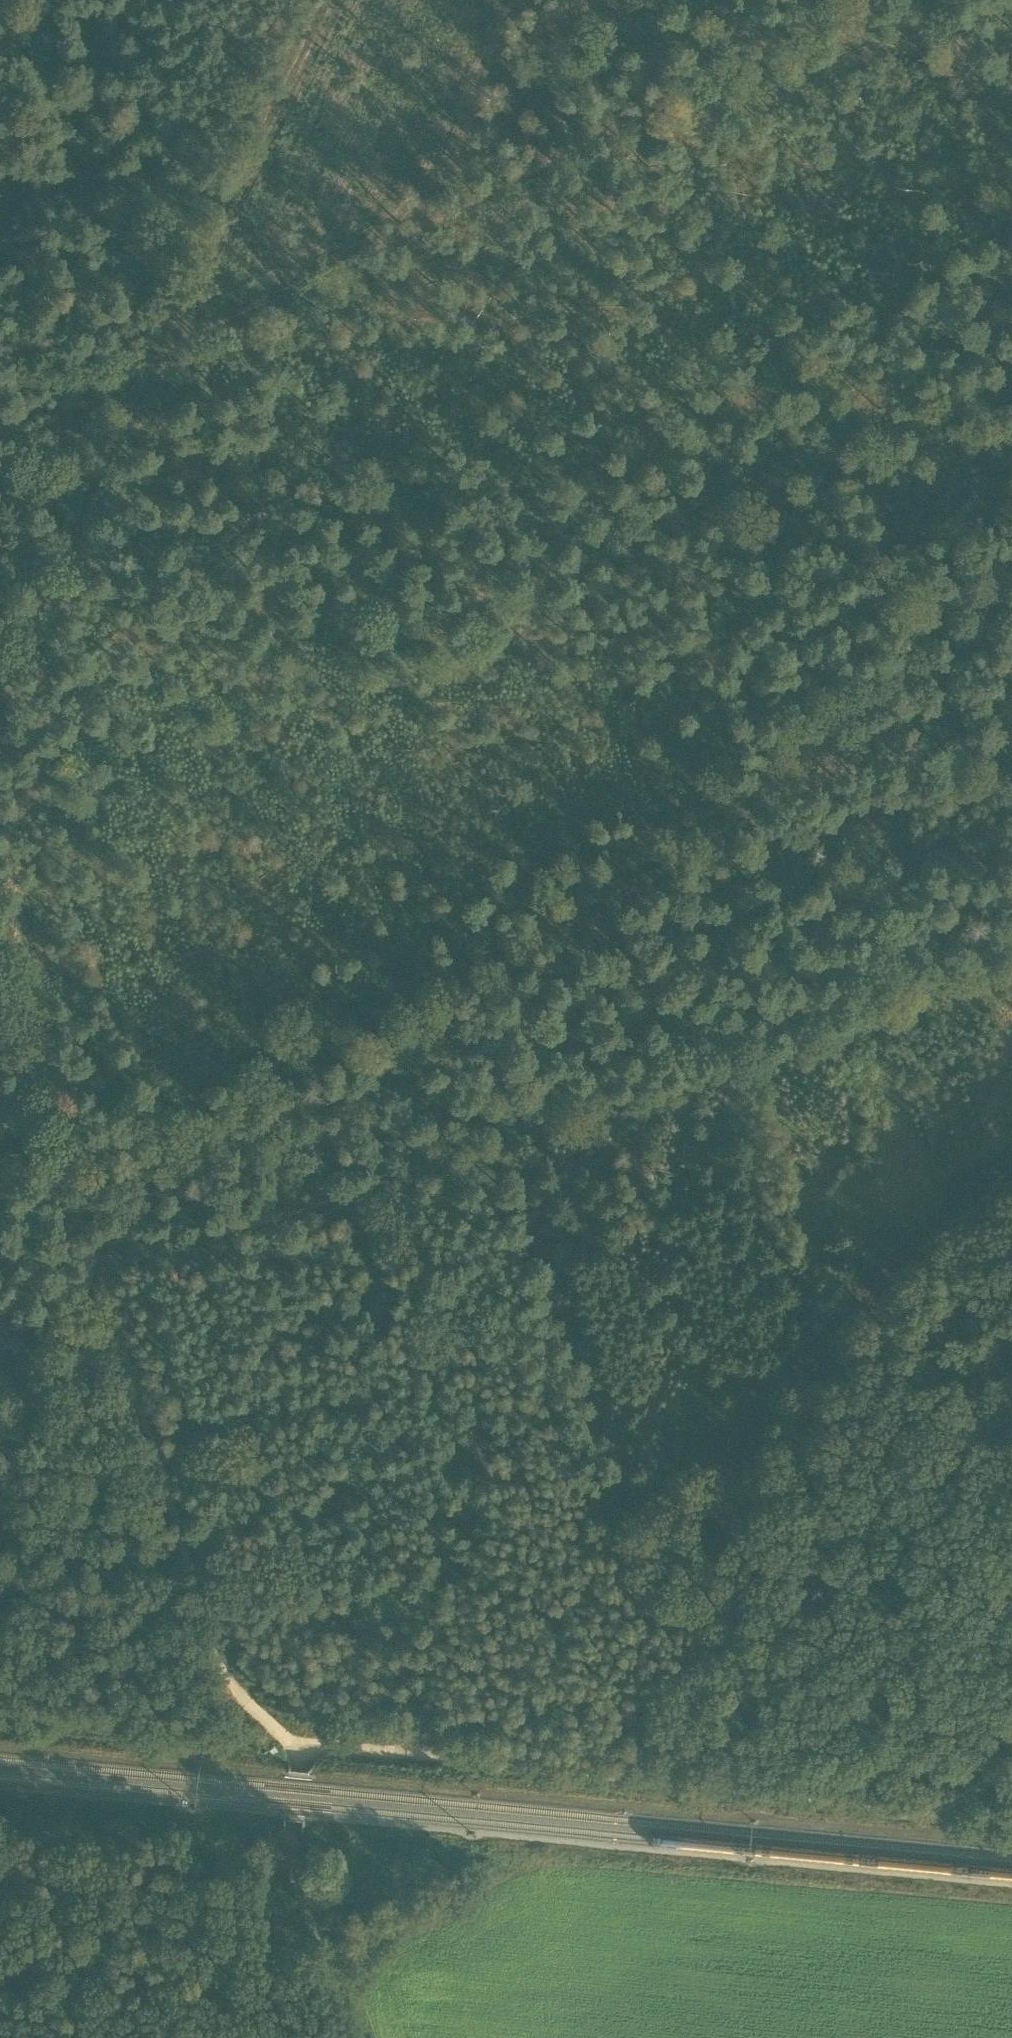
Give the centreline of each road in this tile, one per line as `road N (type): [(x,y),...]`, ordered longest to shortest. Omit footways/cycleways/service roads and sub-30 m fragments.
road 1 (track): [(84,1282),(1011,956)]
road 2 (track): [(134,382),(865,0)]
road 3 (track): [(306,1746),(894,1813),(958,1804),(1011,1772)]
road 4 (track): [(0,639),(323,0)]
road 5 (track): [(306,1746),(288,1743),(246,1702),(84,1282)]
road 6 (track): [(365,2037),(292,1857),(306,1746)]
road 7 (track): [(84,1282),(0,1061)]

